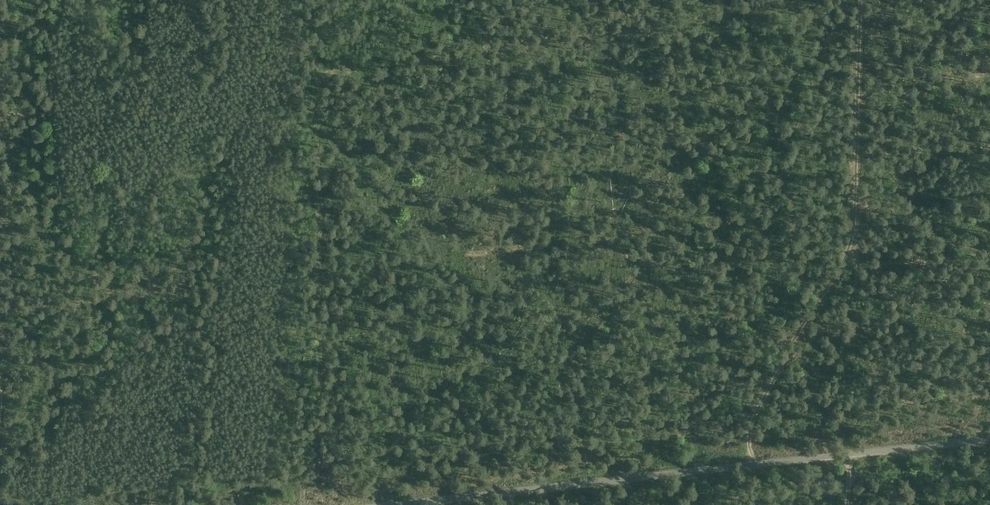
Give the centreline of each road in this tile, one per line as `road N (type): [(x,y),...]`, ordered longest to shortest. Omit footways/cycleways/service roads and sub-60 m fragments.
road 1 (track): [(406,504),(989,439)]
road 2 (track): [(773,463),(745,436),(746,408),(757,375),(830,297),(849,236),(857,0)]

